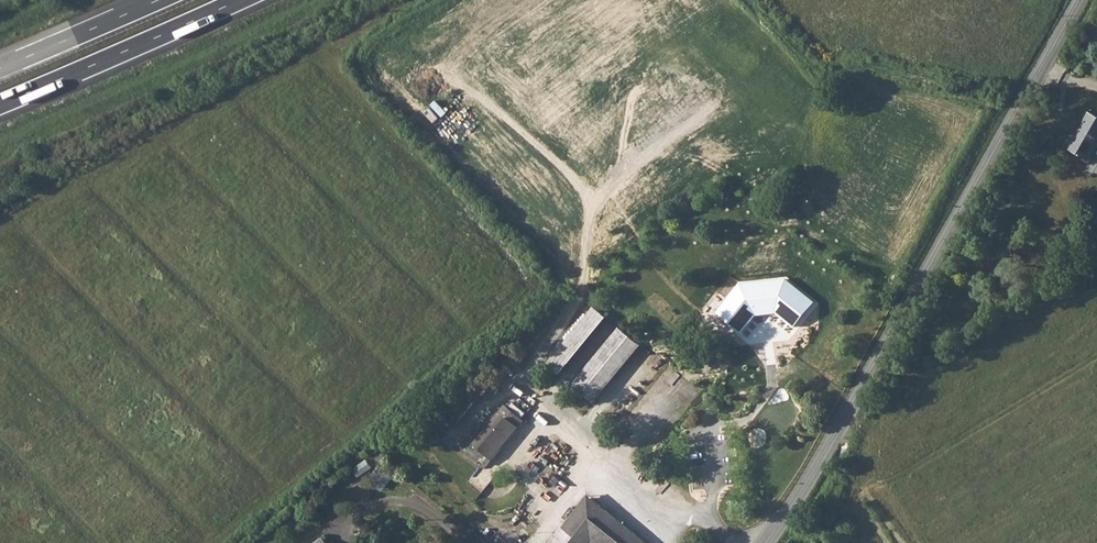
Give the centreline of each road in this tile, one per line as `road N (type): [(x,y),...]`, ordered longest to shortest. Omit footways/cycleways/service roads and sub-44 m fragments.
road 1 (tertiary): [(764,542),(832,440),(1078,0)]
road 2 (motorway): [(0,104),(240,0)]
road 3 (motorway): [(159,0),(0,68)]

